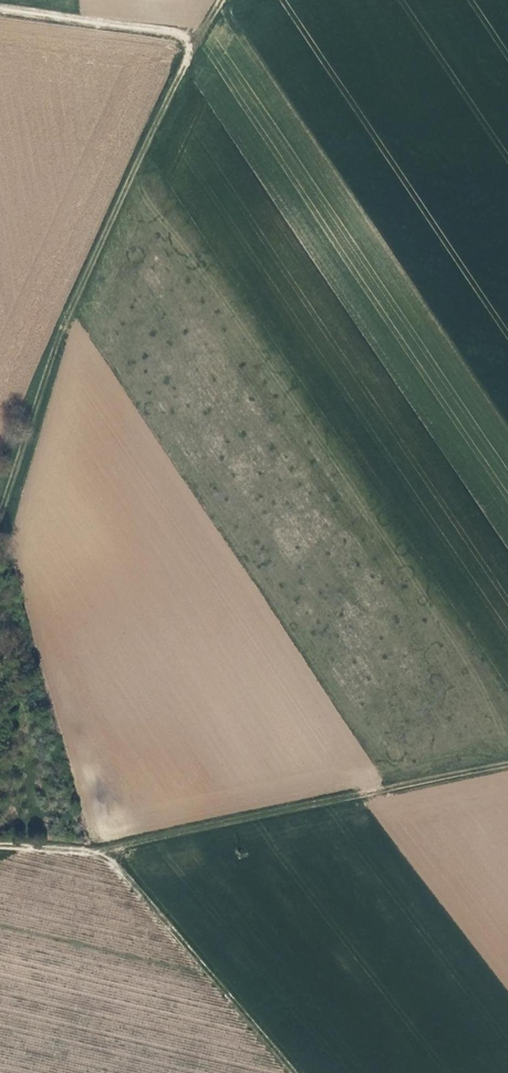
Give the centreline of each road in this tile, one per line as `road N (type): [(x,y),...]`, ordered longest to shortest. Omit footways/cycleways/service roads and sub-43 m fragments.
road 1 (track): [(0,527),(76,311),(223,0)]
road 2 (track): [(0,844),(111,848),(507,763)]
road 3 (track): [(300,1072),(111,848)]
road 4 (track): [(200,37),(0,10)]

